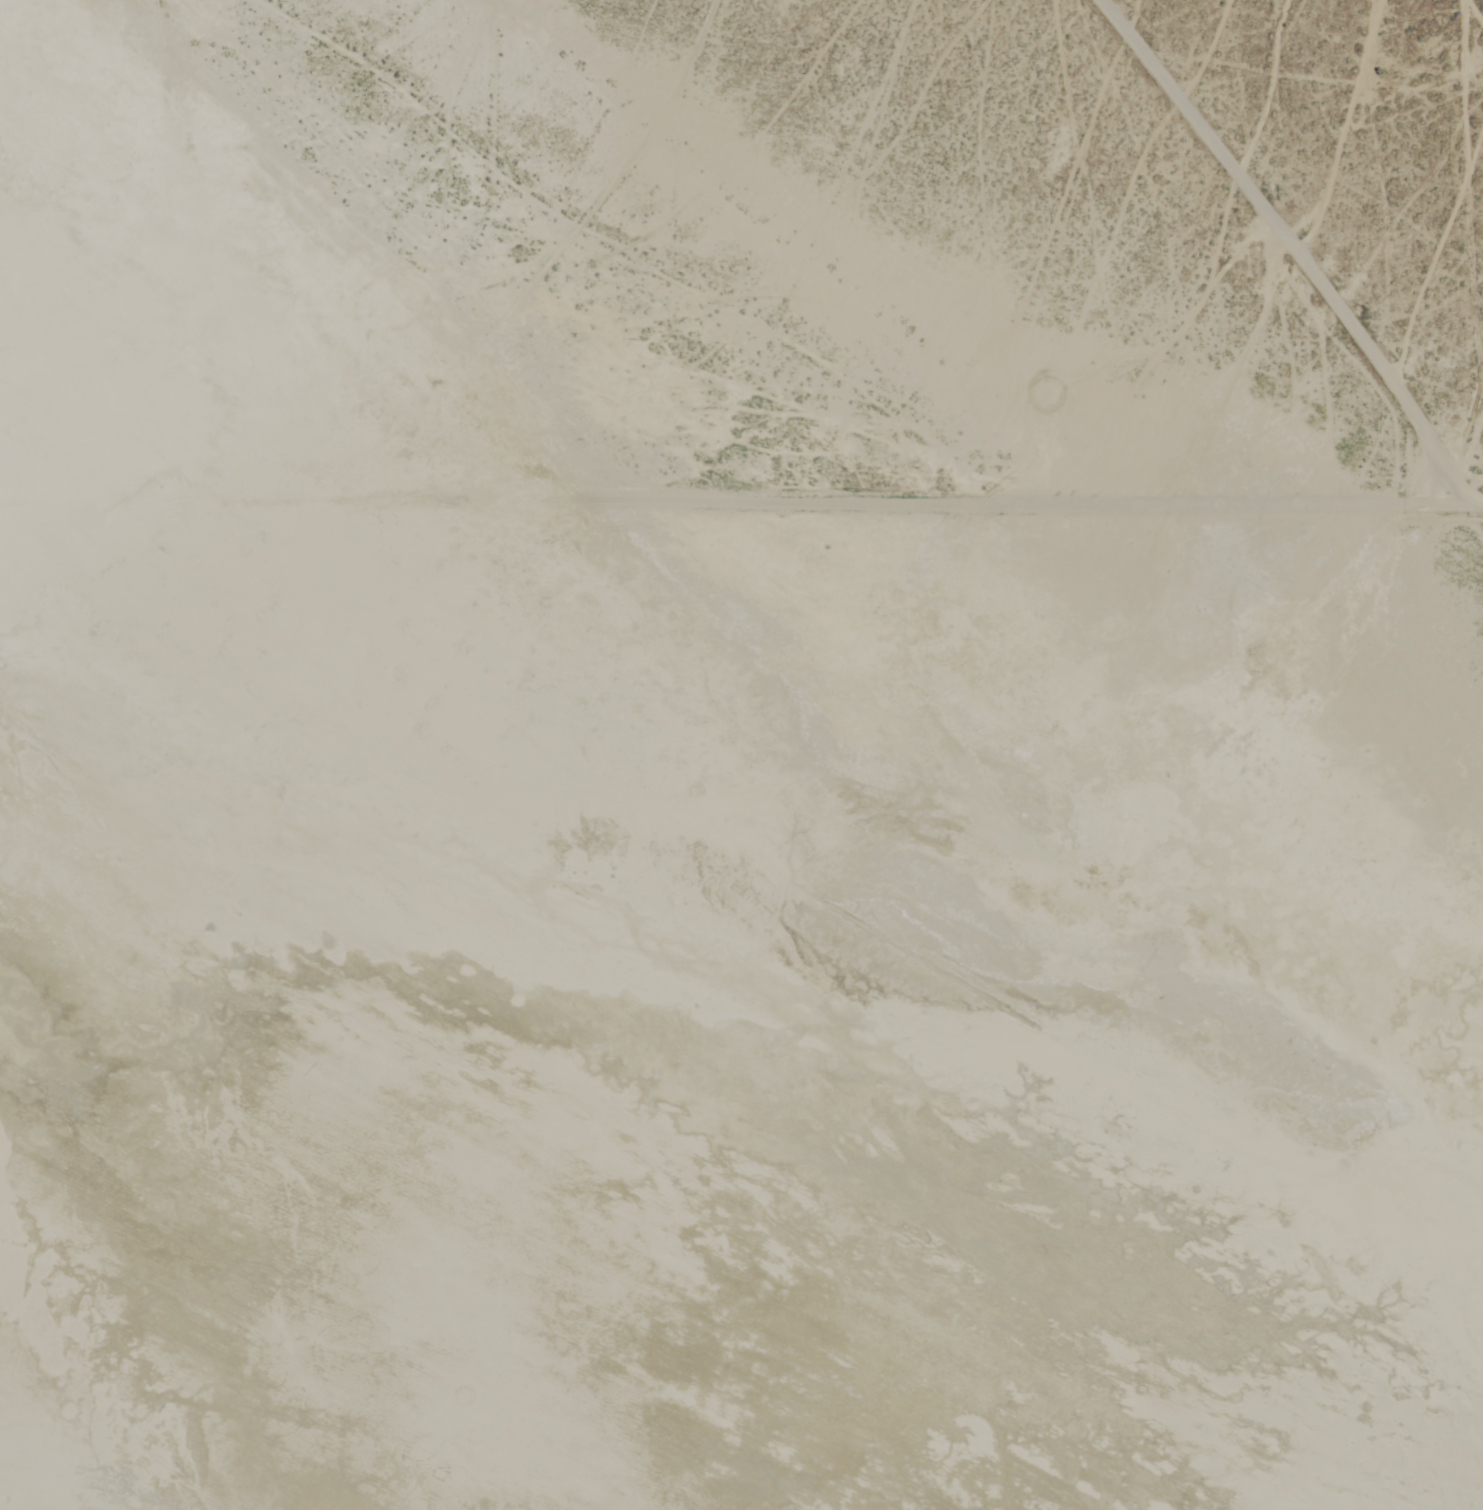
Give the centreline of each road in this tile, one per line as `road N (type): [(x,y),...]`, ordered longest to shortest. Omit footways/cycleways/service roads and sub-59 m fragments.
road 1 (track): [(1432,1509),(810,1321),(608,1212),(0,789)]
road 2 (residential): [(1474,501),(1398,382),(1104,0)]

